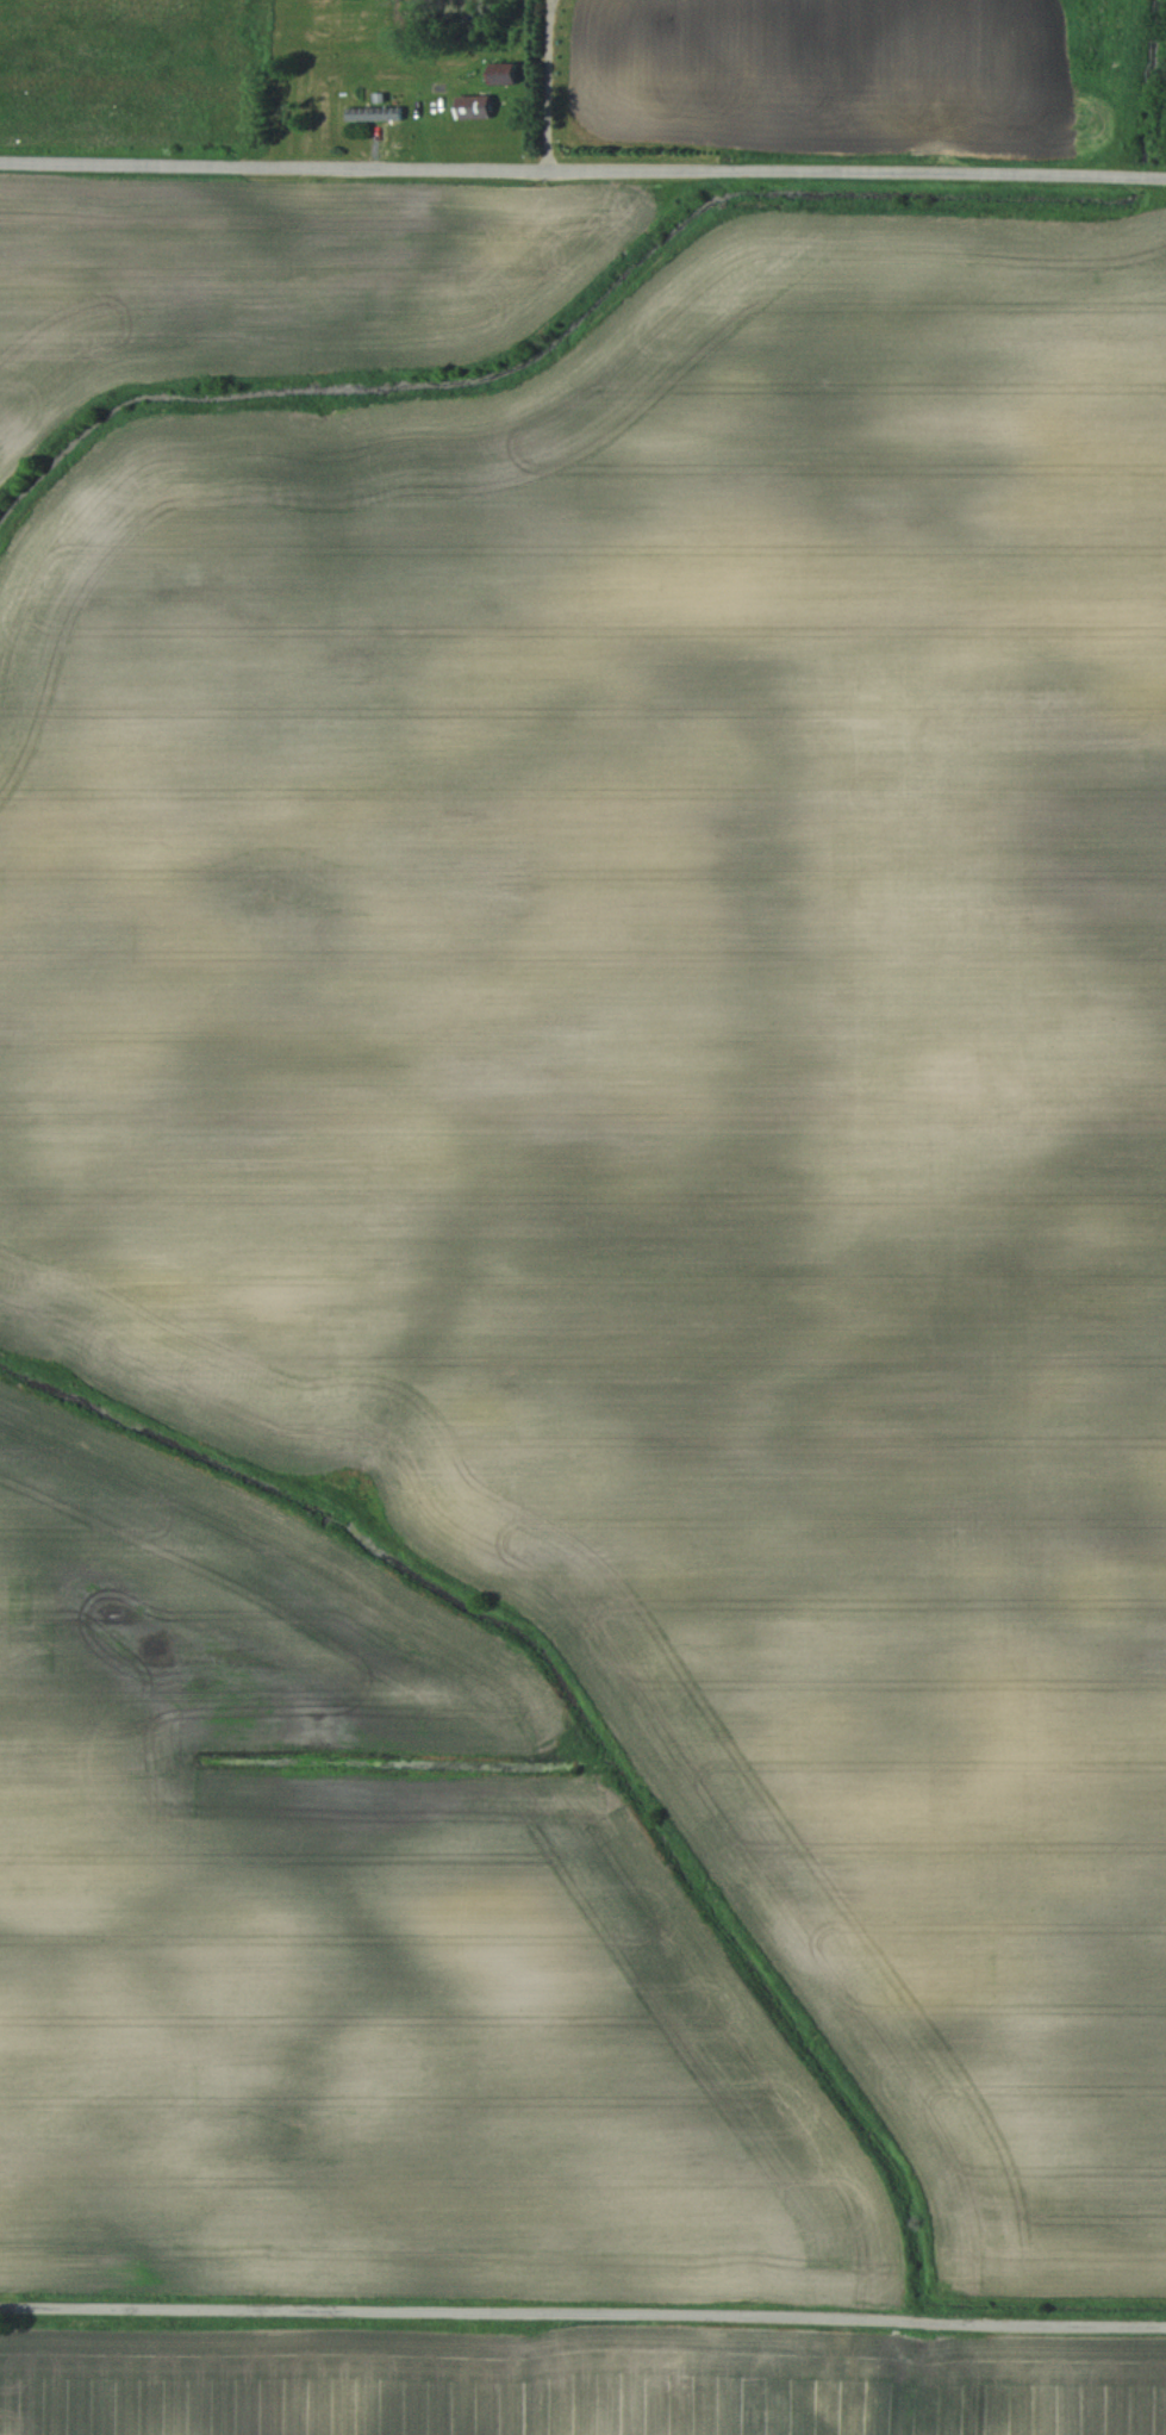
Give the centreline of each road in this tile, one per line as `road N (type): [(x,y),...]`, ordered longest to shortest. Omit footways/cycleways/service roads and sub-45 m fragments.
road 1 (residential): [(1165,2324),(0,2305)]
road 2 (residential): [(0,163),(1165,173)]
road 3 (residential): [(572,167),(568,0)]

